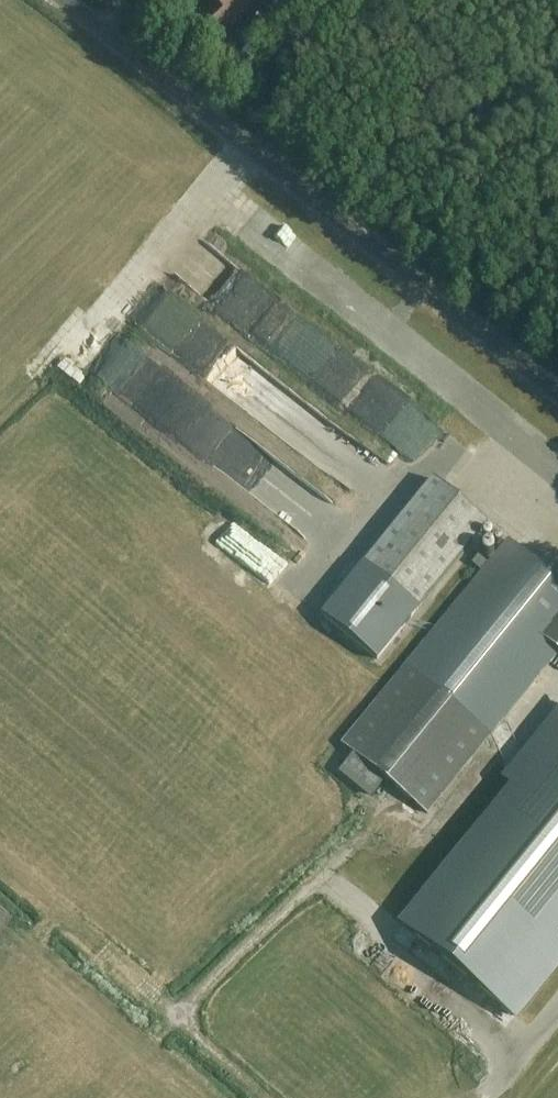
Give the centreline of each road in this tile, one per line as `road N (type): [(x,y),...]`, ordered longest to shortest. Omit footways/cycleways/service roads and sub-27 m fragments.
road 1 (unclassified): [(557,394),(67,0)]
road 2 (track): [(331,888),(318,887),(175,1023),(70,926)]

